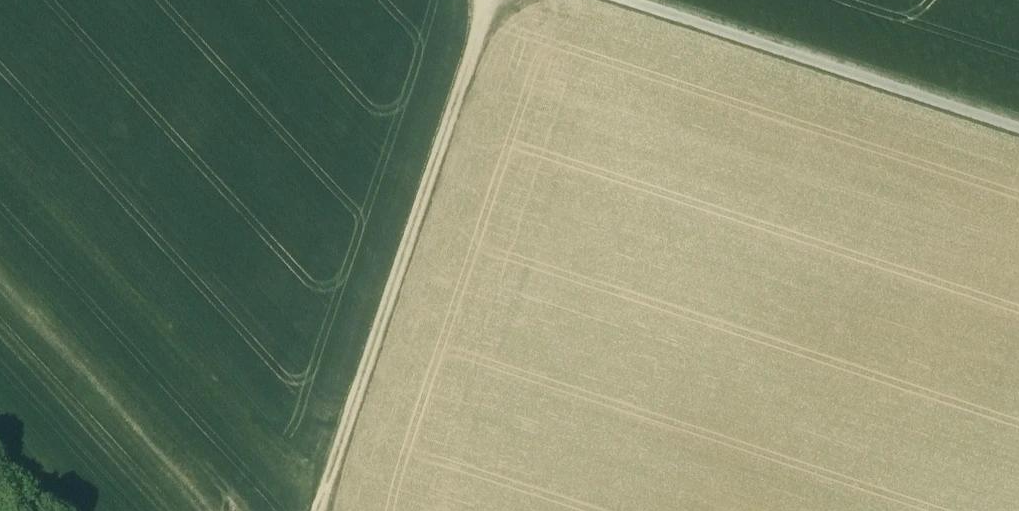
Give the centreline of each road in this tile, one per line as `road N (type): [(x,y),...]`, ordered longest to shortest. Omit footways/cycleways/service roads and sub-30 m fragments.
road 1 (track): [(494,0),(319,510)]
road 2 (track): [(627,0),(1018,128)]

